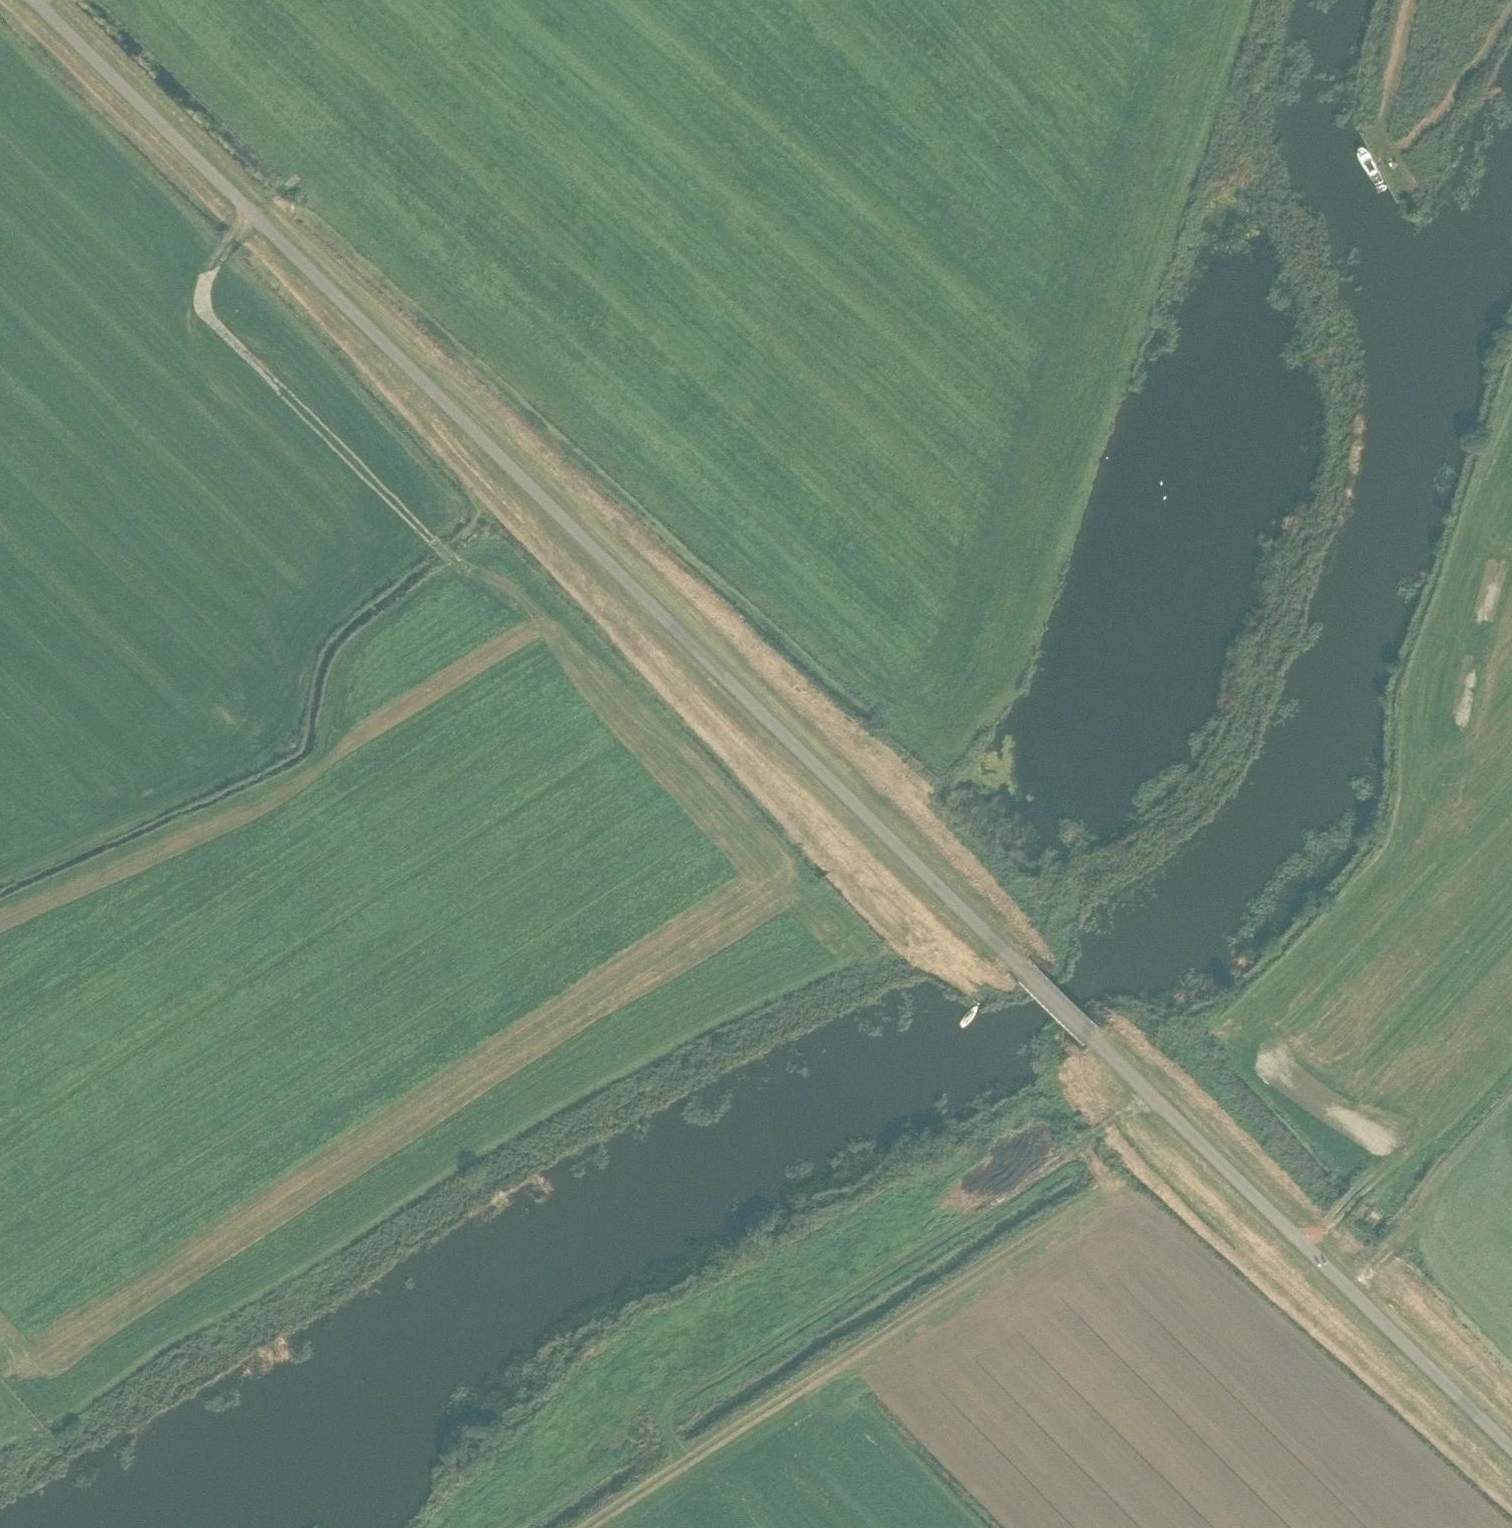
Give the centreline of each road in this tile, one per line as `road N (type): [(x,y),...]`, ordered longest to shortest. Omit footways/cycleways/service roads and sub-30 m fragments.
road 1 (unclassified): [(1511,1448),(34,0)]

